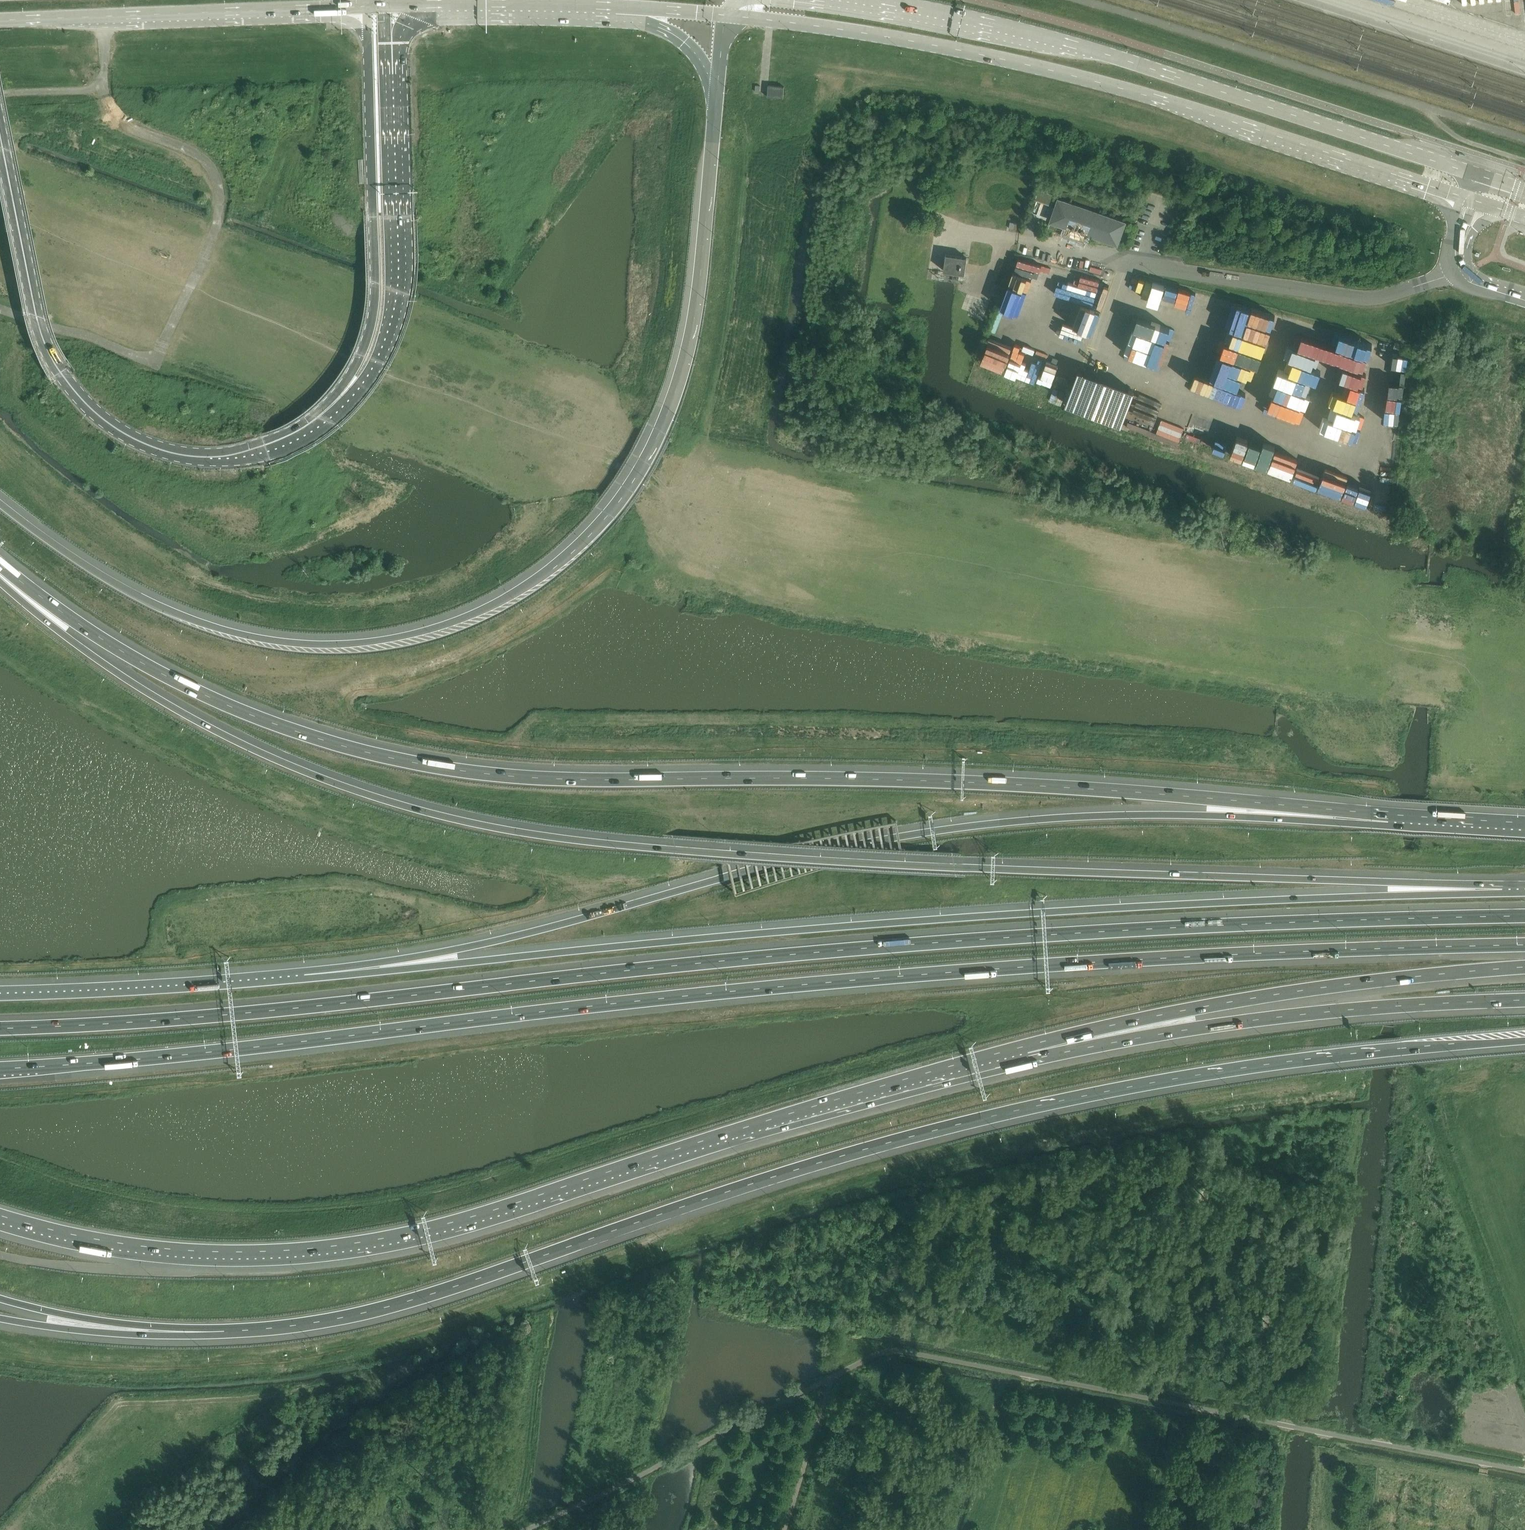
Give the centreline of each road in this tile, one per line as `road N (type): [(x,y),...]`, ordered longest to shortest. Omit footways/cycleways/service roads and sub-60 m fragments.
road 1 (motorway): [(1503,891),(833,861),(510,831),(389,804),(282,762),(146,693),(0,583)]
road 2 (motorway): [(0,1071),(763,989),(1279,952),(1524,947)]
road 3 (motorway): [(1524,916),(976,935),(254,1011),(0,1025)]
road 4 (motorway): [(1391,821),(1296,804),(1052,788),(511,775),(333,747),(147,669),(0,563)]
road 5 (motorway): [(240,1335),(397,1306),(680,1209),(991,1116),(1263,1065),(1524,1040)]
road 6 (motorway): [(1503,891),(872,924),(306,975)]
road 7 (motorway): [(716,109),(689,352),(664,425),(609,514),(533,587),(460,622),(394,639),(264,642),(211,627),(78,564),(0,503)]
road 8 (motorway): [(1391,821),(1156,817),(959,827),(802,859),(622,910),(306,975)]
road 9 (motorway): [(0,1217),(120,1247),(200,1255),(340,1250),(445,1227),(1027,1051)]
road 10 (secondary): [(727,16),(1015,62),(1470,200)]
road 11 (secondary): [(1477,175),(1087,49),(878,0)]
road 12 (tertiary): [(342,398),(288,439),(230,457),(168,452),(98,418),(43,339),(0,137)]
road 13 (motorway): [(1027,1051),(1242,1000),(1524,968)]
road 14 (motorway): [(1027,1051),(1344,1010),(1524,1001)]
road 15 (unclassified): [(1460,271),(1357,297),(1021,239)]
road 16 (tertiary): [(342,398),(381,351),(397,291),(392,6)]
road 17 (tertiary): [(363,7),(374,297),(342,398)]
road 18 (secondary): [(0,22),(363,7)]
road 19 (motorway): [(306,975),(0,993)]
road 20 (motorway): [(0,1299),(120,1325),(240,1335)]
road 21 (motorway): [(0,1318),(103,1335),(240,1335)]
road 22 (secondary): [(392,6),(613,7)]
road 23 (motorway): [(613,7),(688,44),(716,109)]
road 24 (motorway): [(1524,827),(1391,821)]

